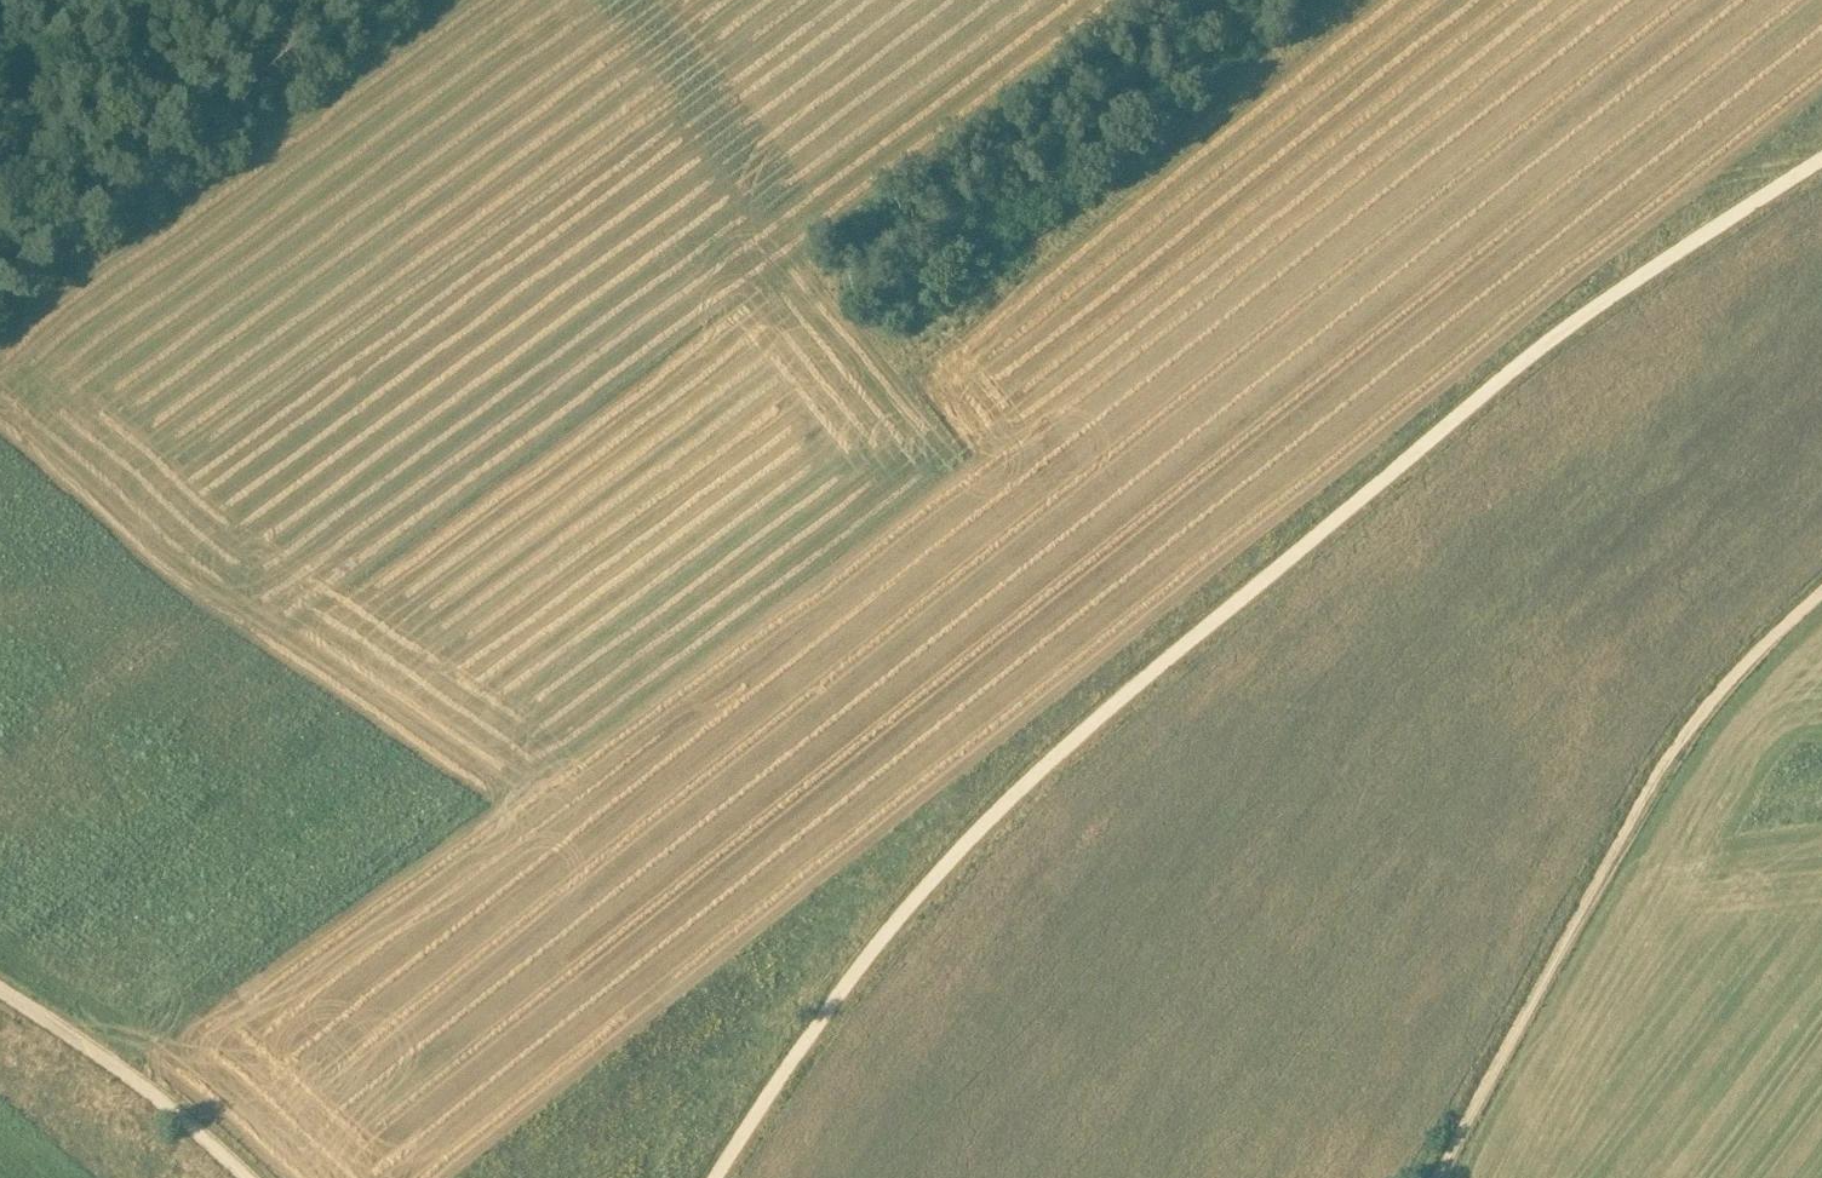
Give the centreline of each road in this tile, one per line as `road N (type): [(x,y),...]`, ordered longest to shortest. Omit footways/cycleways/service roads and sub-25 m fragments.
road 1 (track): [(716,1177),(843,988),(945,862),(1060,751),(1540,347),(1821,159)]
road 2 (track): [(1821,593),(1717,696),(1652,785),(1440,1177)]
road 3 (track): [(245,1177),(109,1065),(0,995)]

